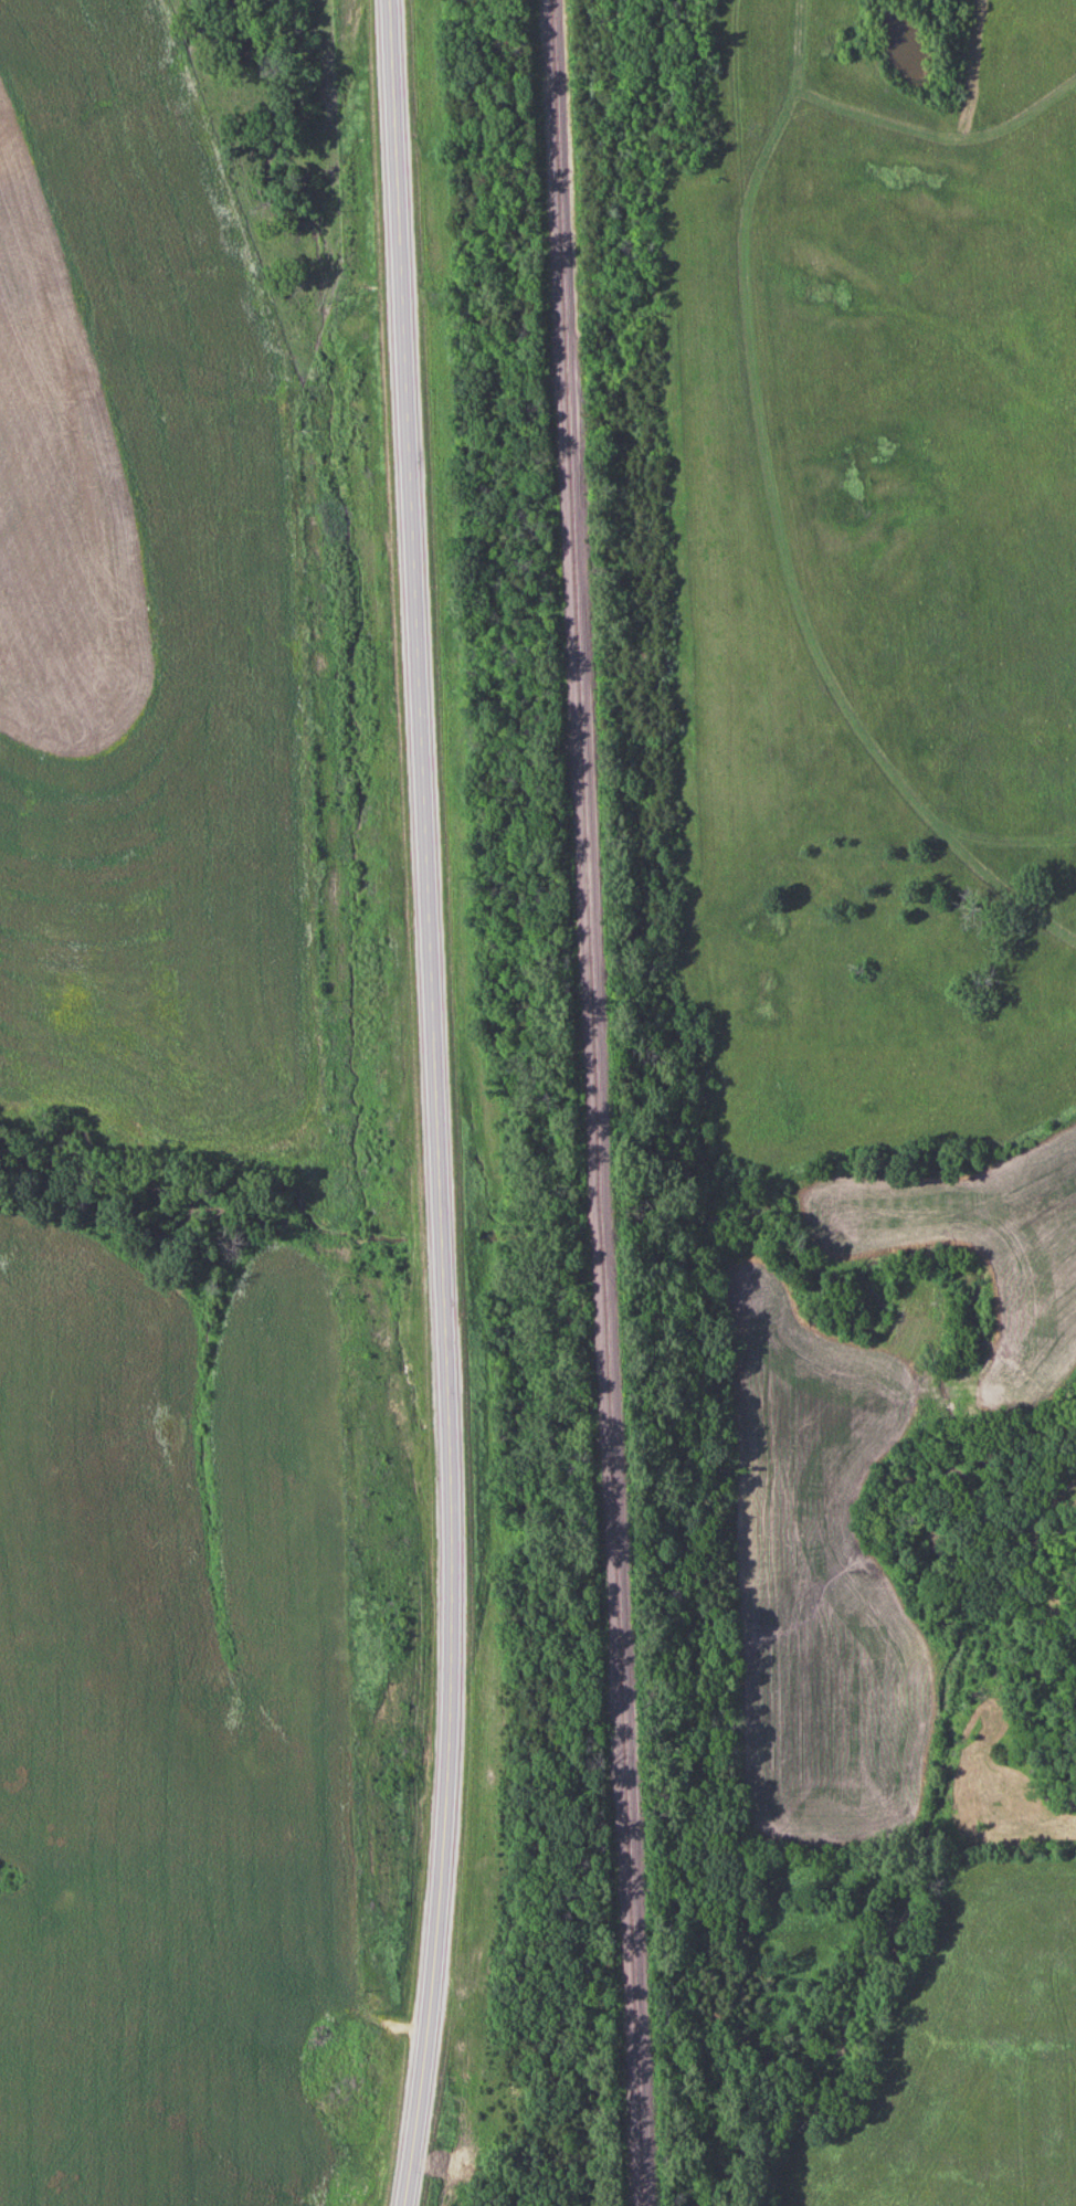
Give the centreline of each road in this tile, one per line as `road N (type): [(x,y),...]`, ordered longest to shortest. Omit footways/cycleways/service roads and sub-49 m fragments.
road 1 (primary): [(402,2205),(428,2026),(451,1634),(450,1412),(392,0)]

